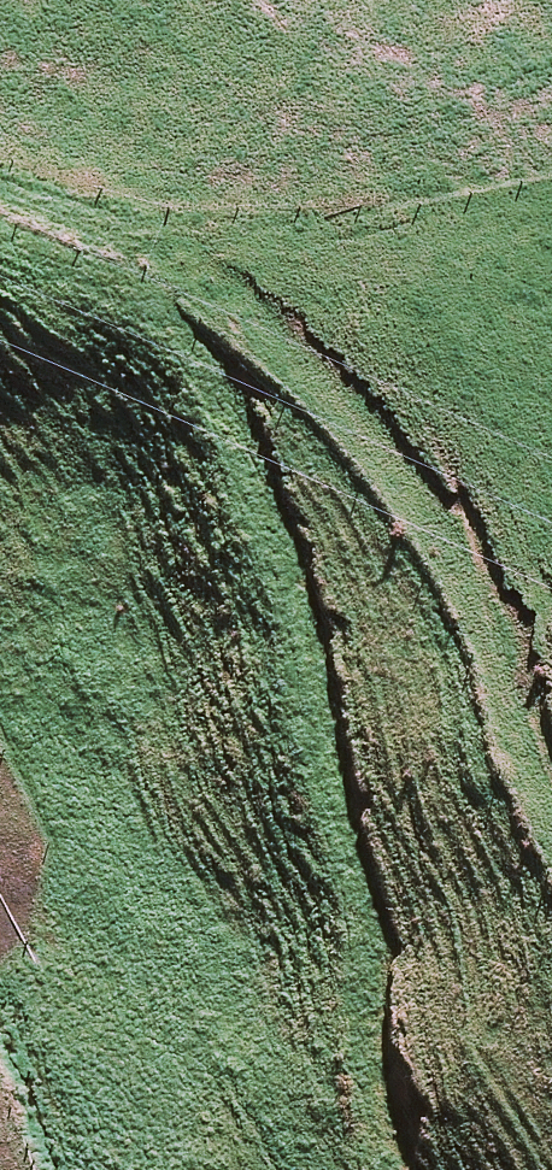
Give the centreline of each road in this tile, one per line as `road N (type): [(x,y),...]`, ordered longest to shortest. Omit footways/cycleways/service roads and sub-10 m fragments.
road 1 (track): [(377,1169),(350,1038),(365,954),(353,850),(276,555),(224,425),(166,328),(106,283),(0,231)]
road 2 (track): [(0,192),(198,269),(392,438),(476,566),(551,784)]

